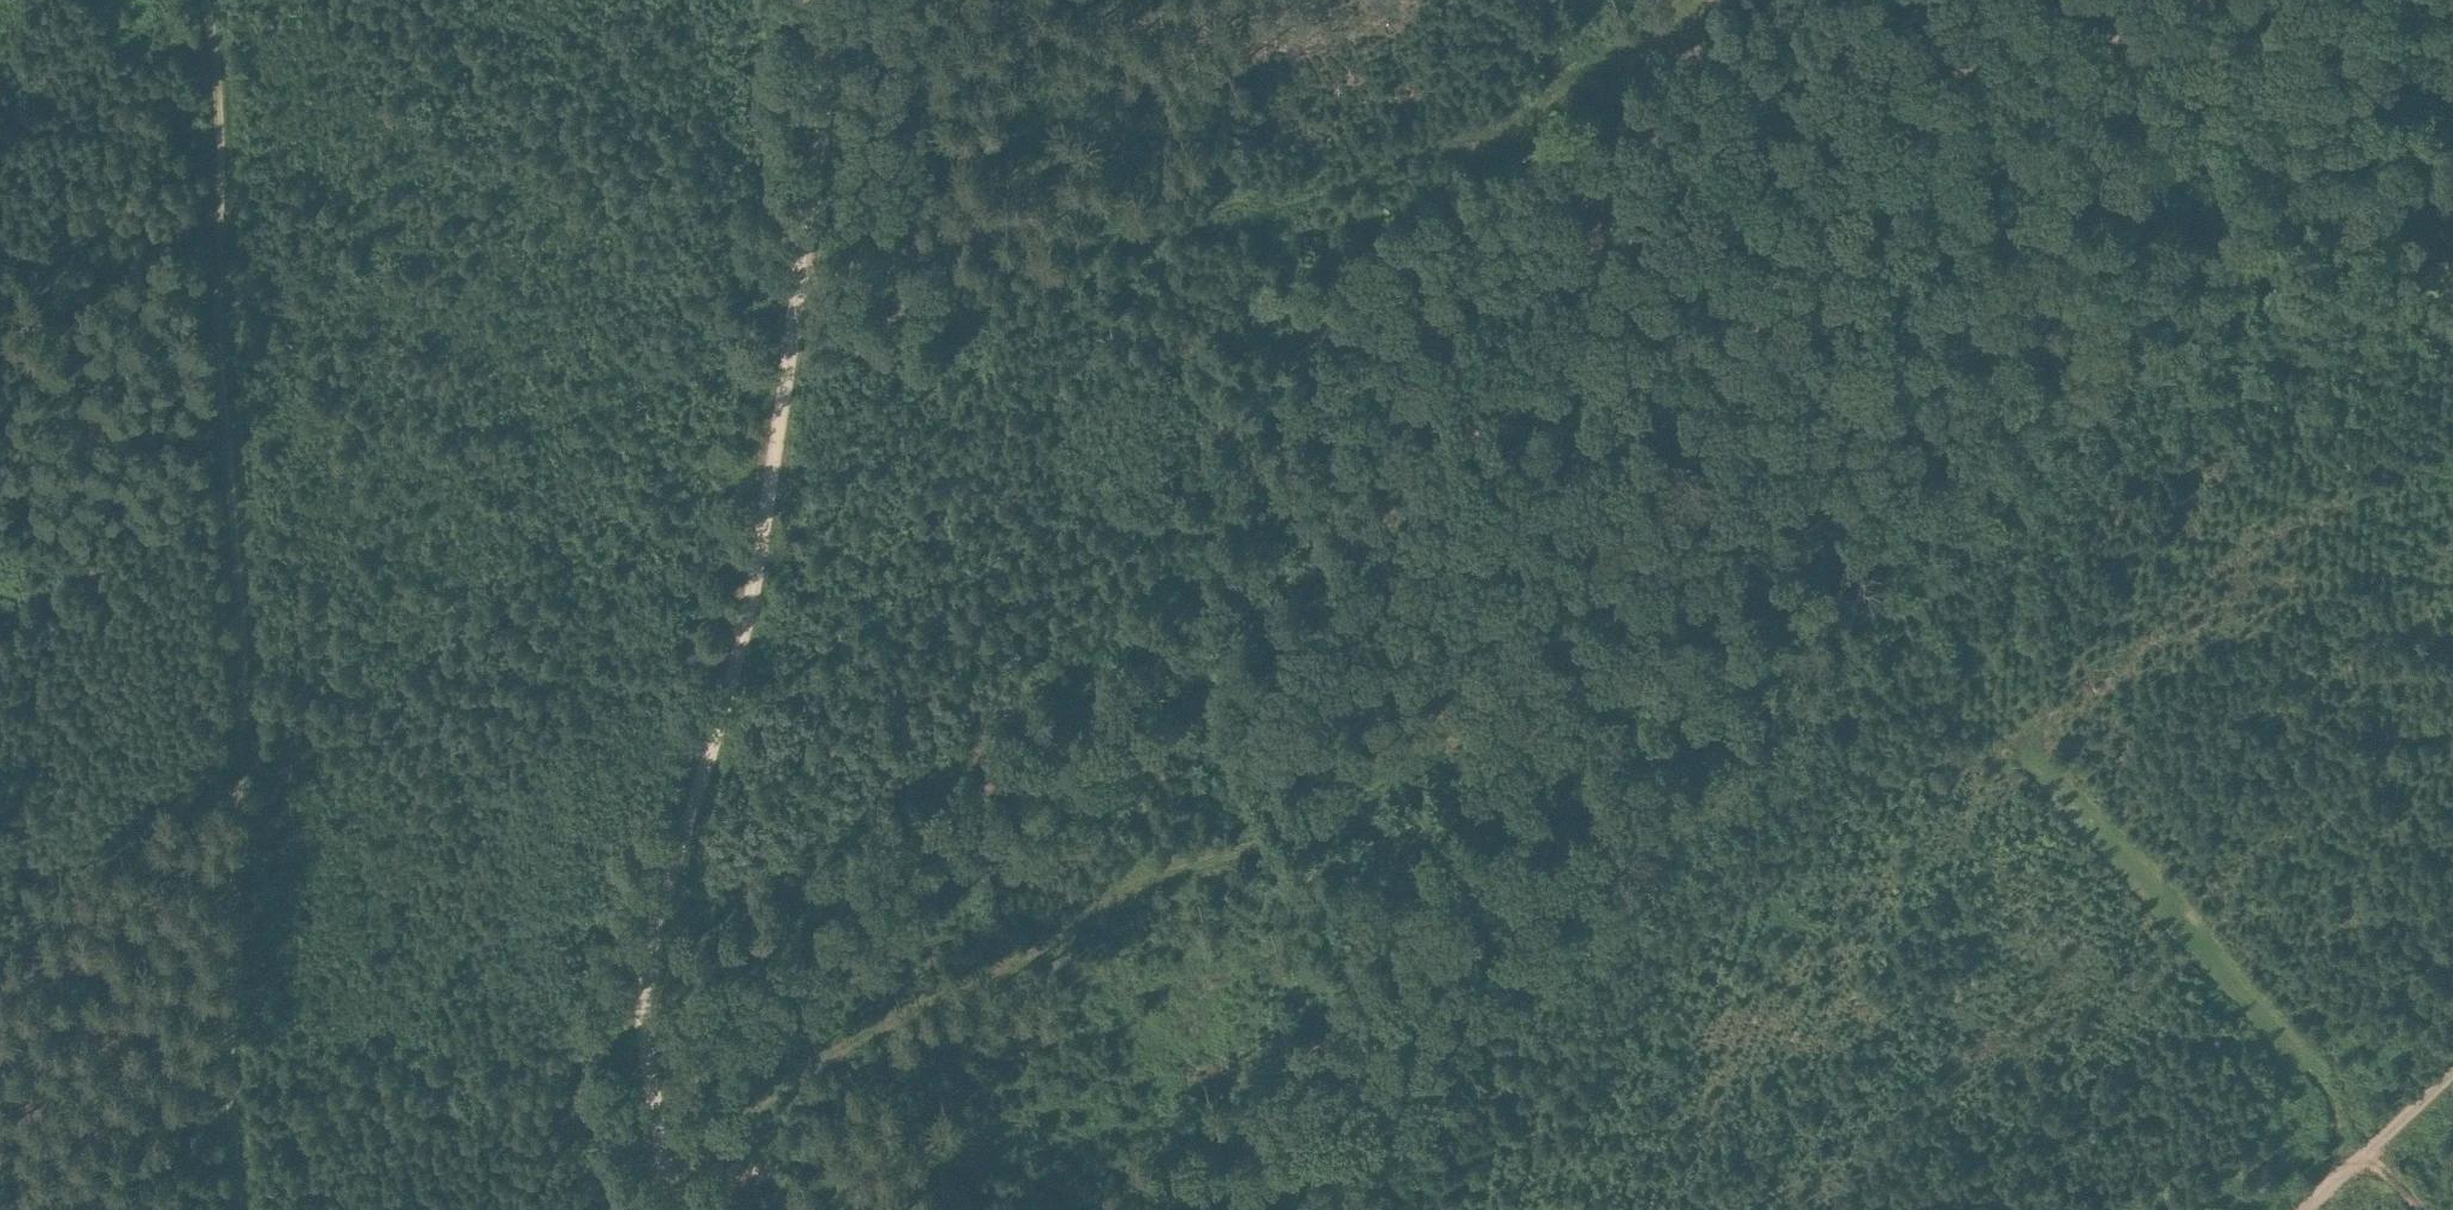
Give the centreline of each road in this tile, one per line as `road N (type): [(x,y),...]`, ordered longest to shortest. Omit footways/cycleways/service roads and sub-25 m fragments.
road 1 (track): [(669,1170),(830,1054),(1038,950),(1128,878),(1305,825),(1426,746),(1501,673),(1581,519),(1764,299),(1828,245),(1937,113)]
road 2 (track): [(670,1209),(640,965),(749,617),(813,142),(797,0)]
road 3 (track): [(204,0),(217,61),(223,361),(245,723),(227,1065),(240,1209)]
road 4 (track): [(1581,519),(1567,387),(1616,77),(1620,55),(1684,0)]
road 5 (track): [(2452,1085),(2321,1209)]

